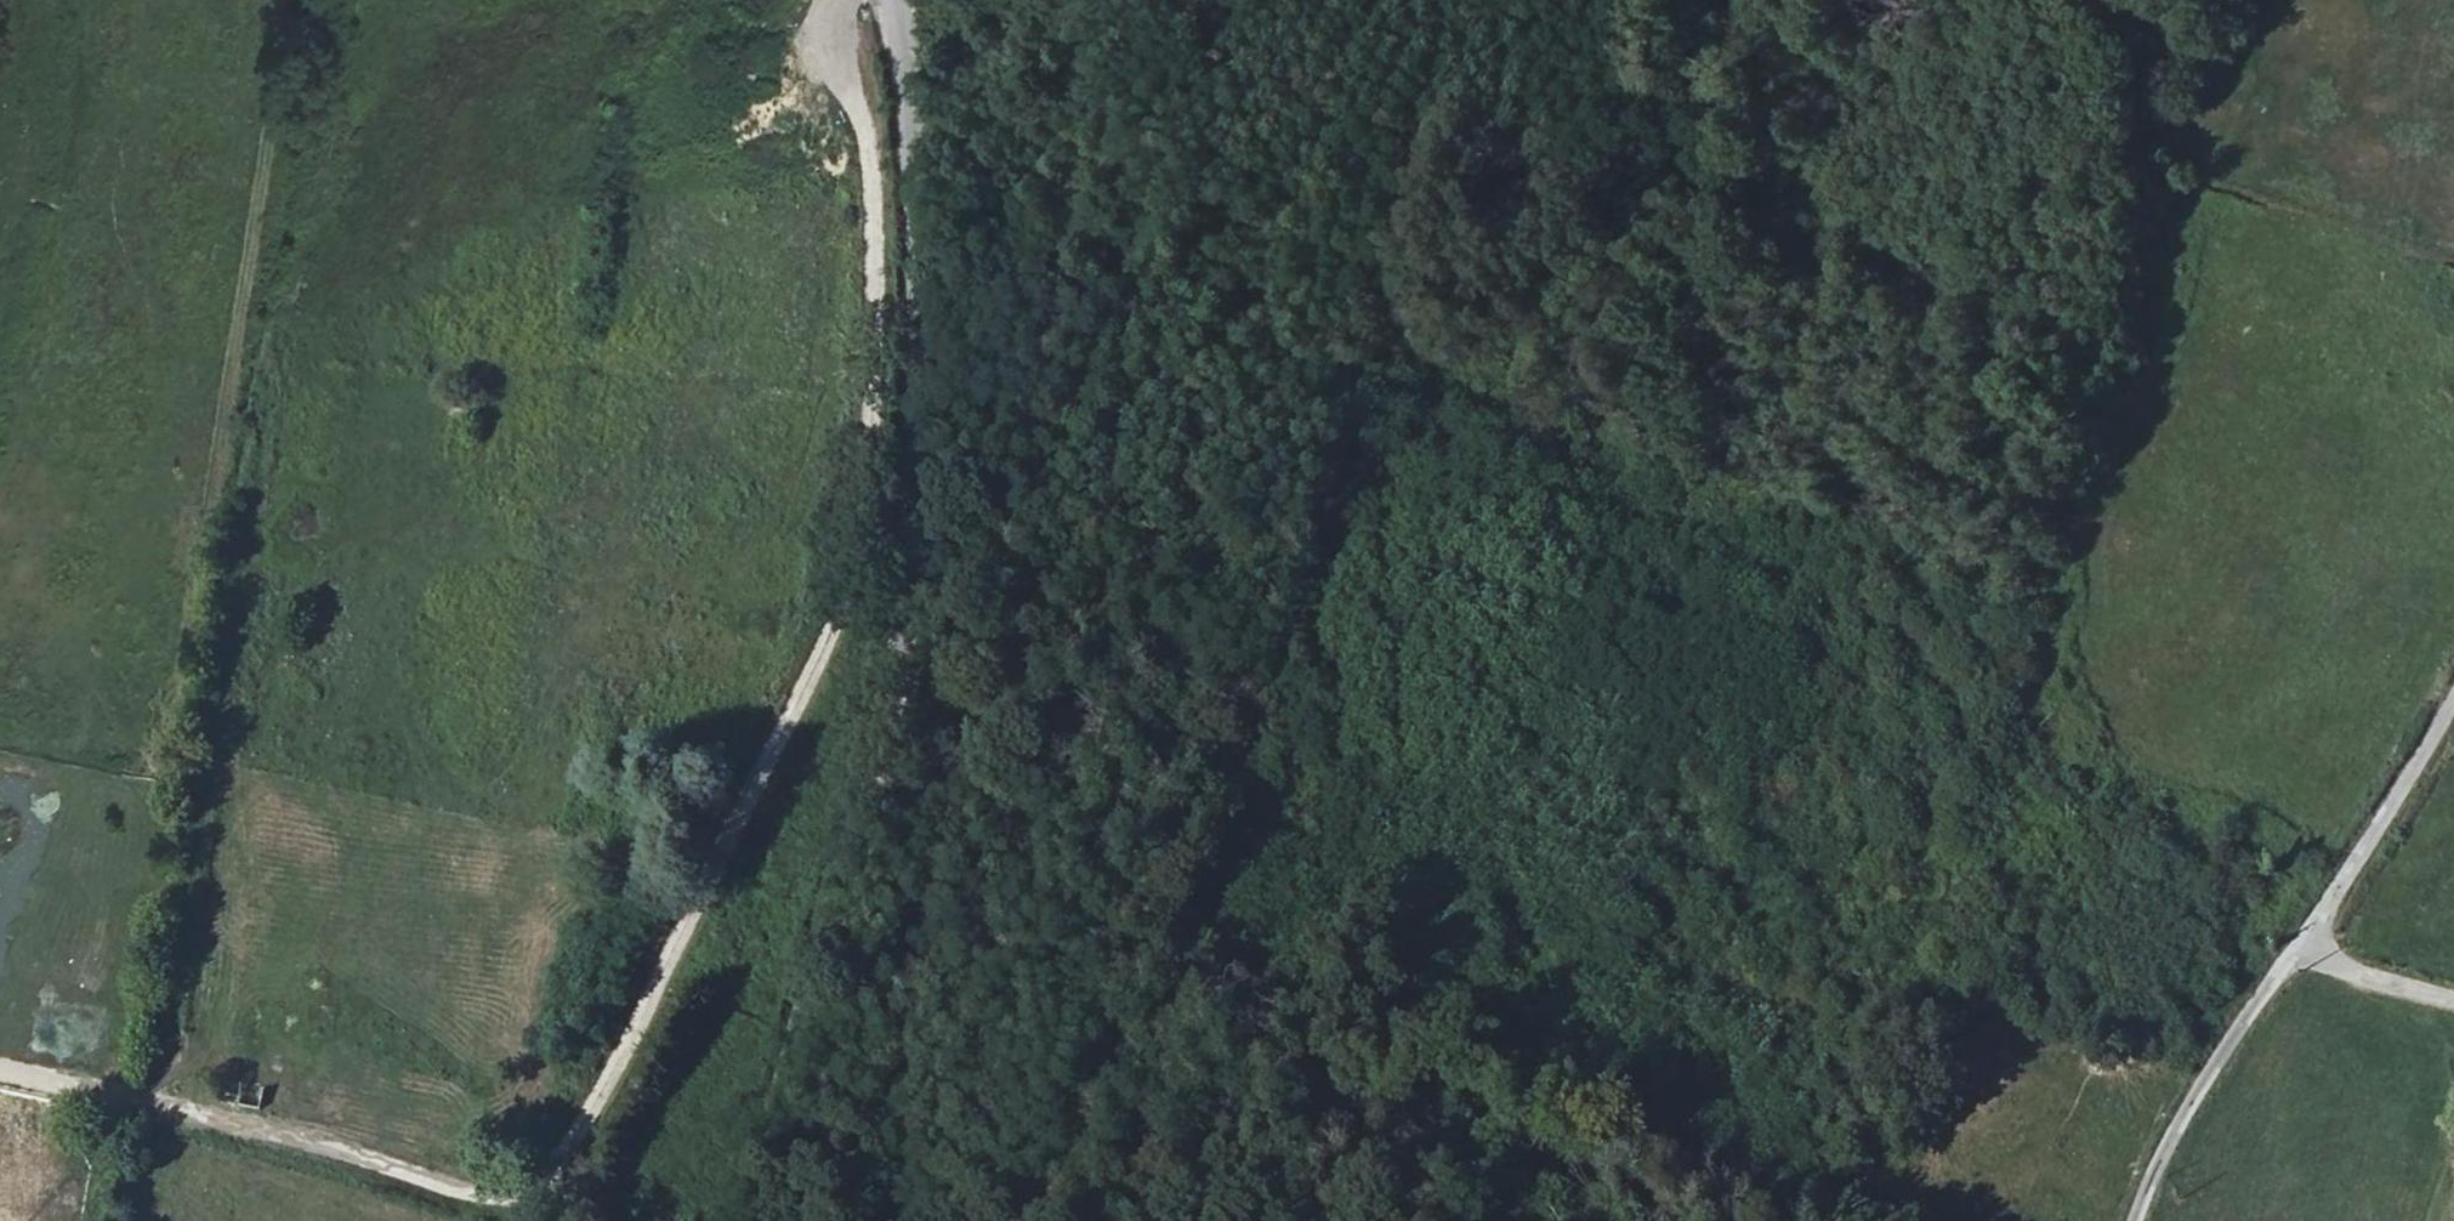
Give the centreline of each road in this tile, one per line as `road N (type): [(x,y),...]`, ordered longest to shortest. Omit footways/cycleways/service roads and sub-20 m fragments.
road 1 (unclassified): [(897,0),(917,152),(924,454),(866,815),(747,1220)]
road 2 (unclassified): [(2453,708),(2304,945),(2221,1055),(2138,1220)]

